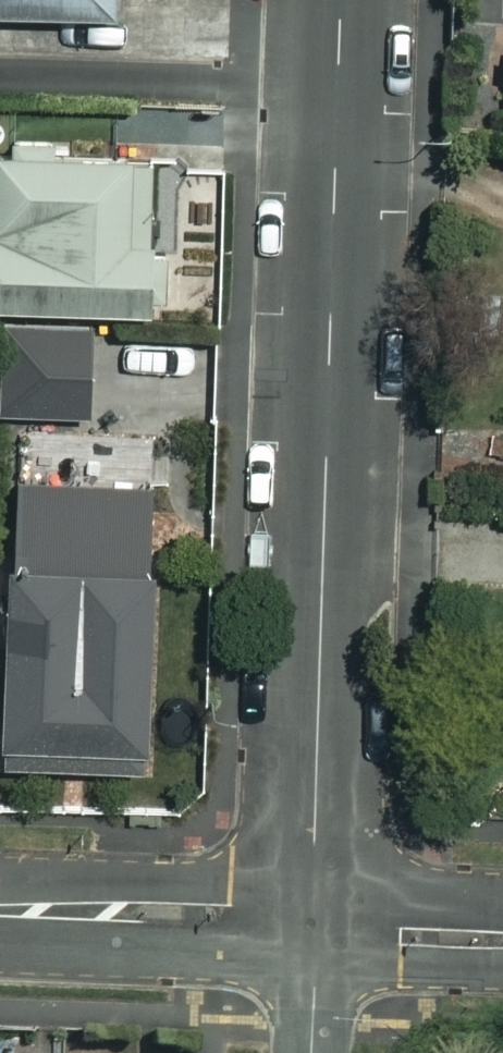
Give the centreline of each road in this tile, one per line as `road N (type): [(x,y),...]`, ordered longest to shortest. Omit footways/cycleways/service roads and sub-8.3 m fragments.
road 1 (residential): [(316,928),(340,0)]
road 2 (residential): [(0,916),(316,928)]
road 3 (residential): [(316,928),(502,935)]
road 4 (residential): [(312,1052),(316,928)]

